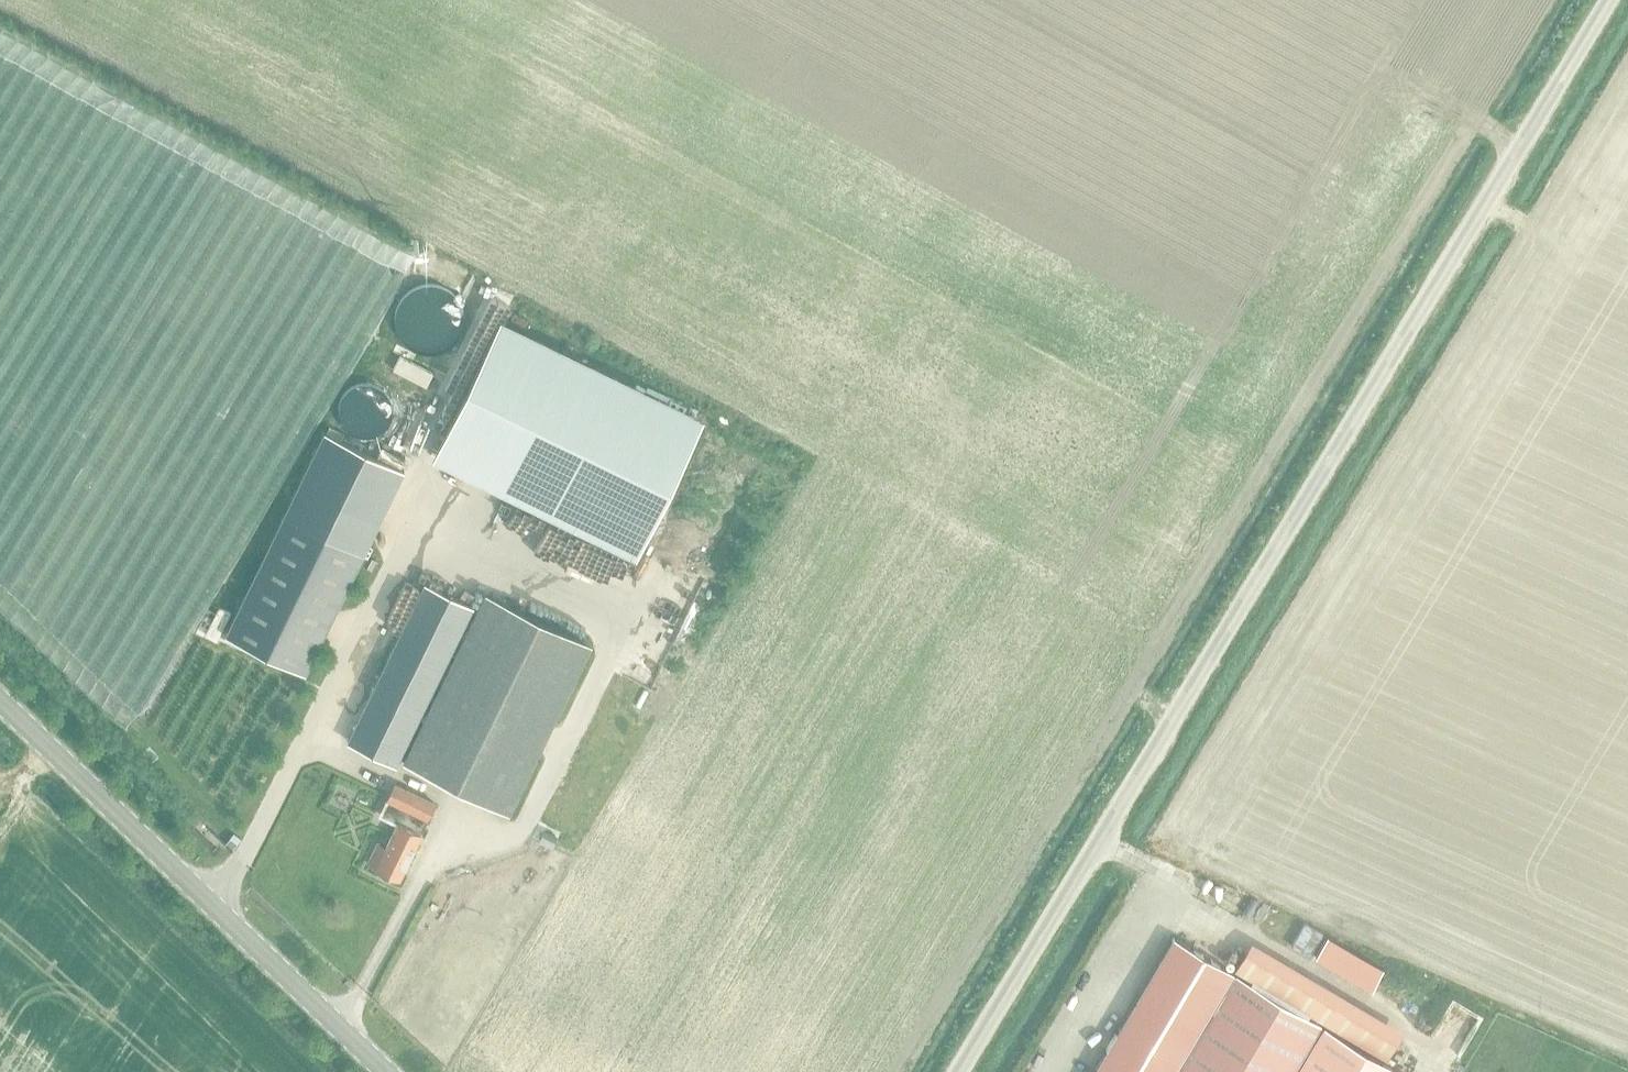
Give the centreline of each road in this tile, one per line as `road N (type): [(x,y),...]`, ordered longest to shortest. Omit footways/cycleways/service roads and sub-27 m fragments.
road 1 (unclassified): [(957,1071),(1171,719),(1314,508),(1612,0)]
road 2 (tertiary): [(387,1071),(0,701)]

